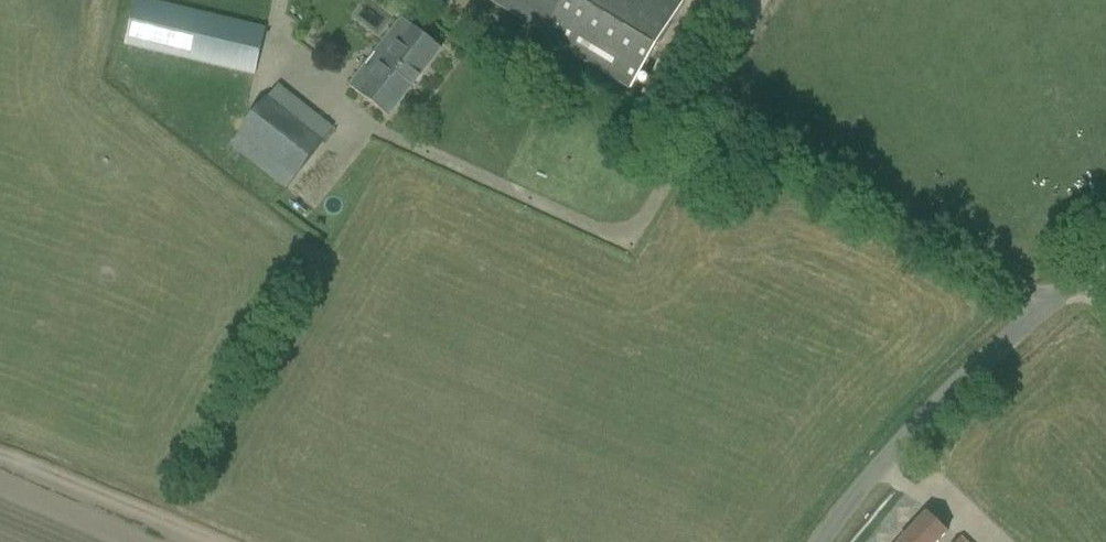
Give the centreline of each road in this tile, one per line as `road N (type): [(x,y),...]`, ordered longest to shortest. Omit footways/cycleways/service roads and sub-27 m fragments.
road 1 (unclassified): [(1043,294),(705,99),(639,224),(597,231),(385,134)]
road 2 (unclassified): [(804,541),(867,453),(1043,294)]

